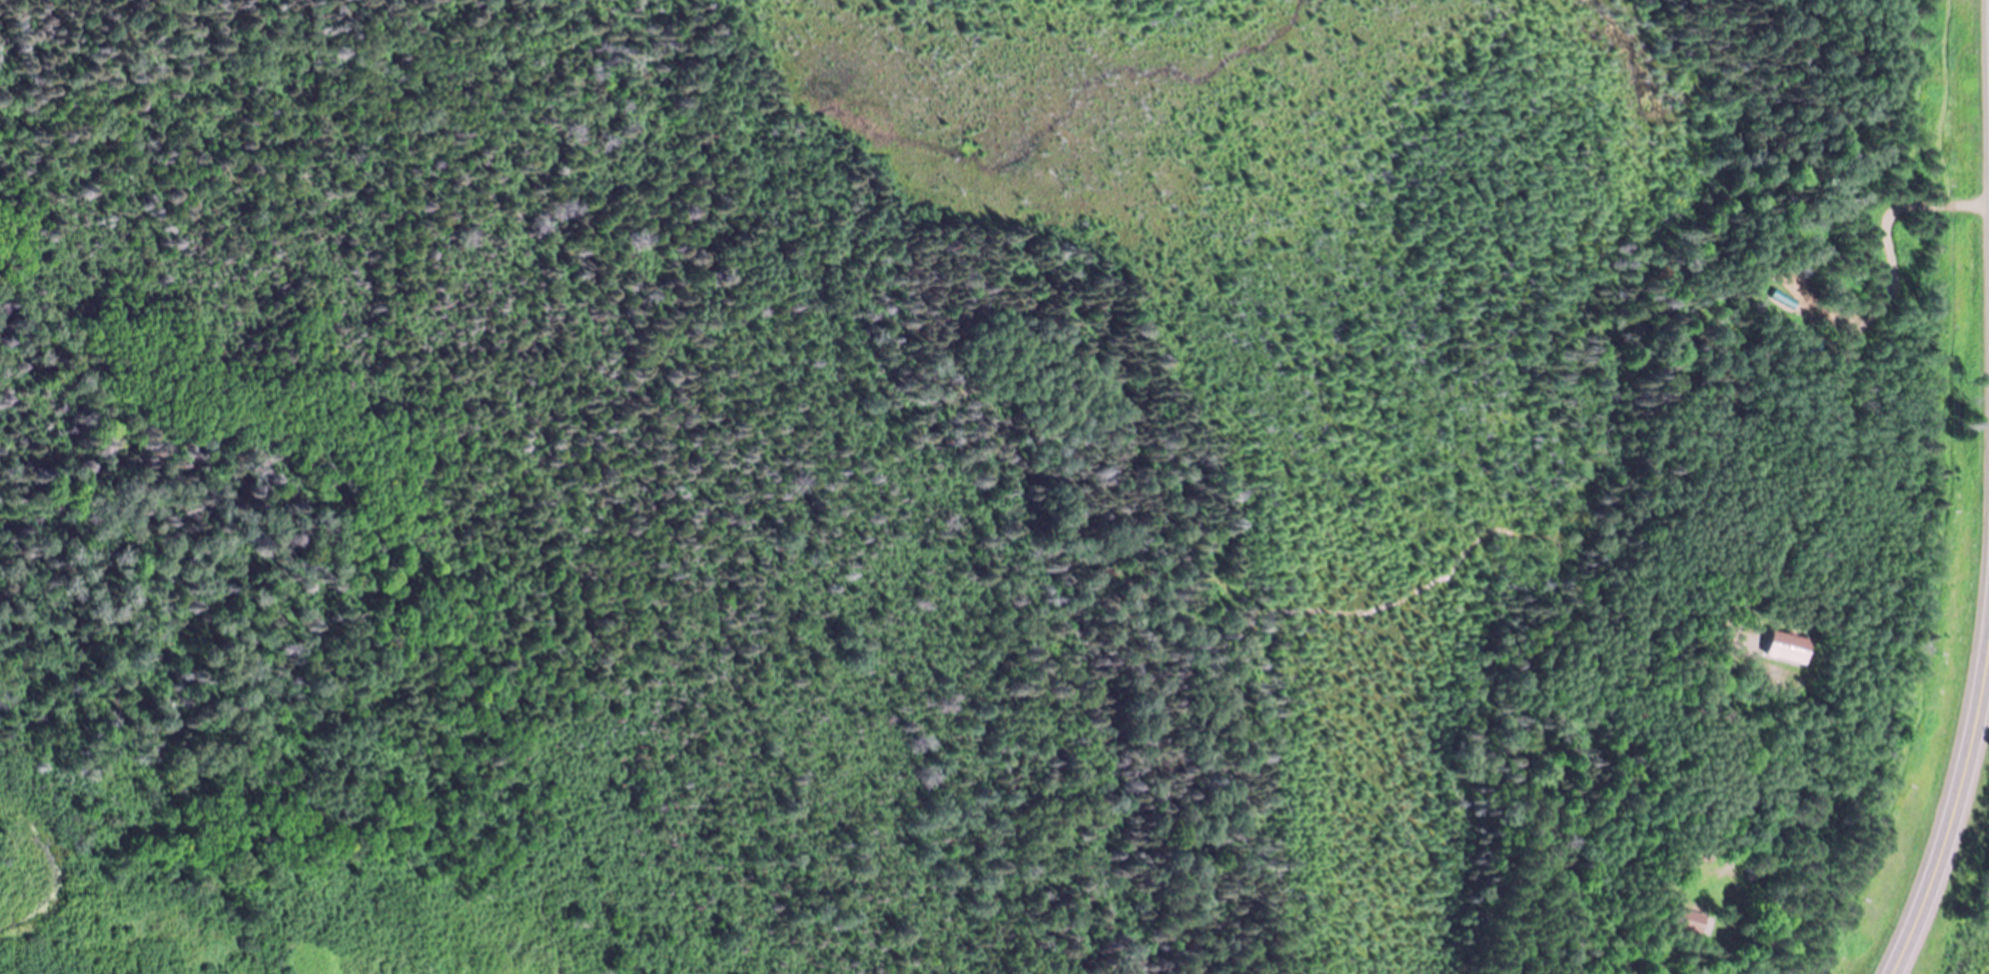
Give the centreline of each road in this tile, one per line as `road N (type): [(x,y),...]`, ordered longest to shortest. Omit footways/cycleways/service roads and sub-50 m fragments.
road 1 (primary): [(1892,973),(1941,862),(1988,661)]

